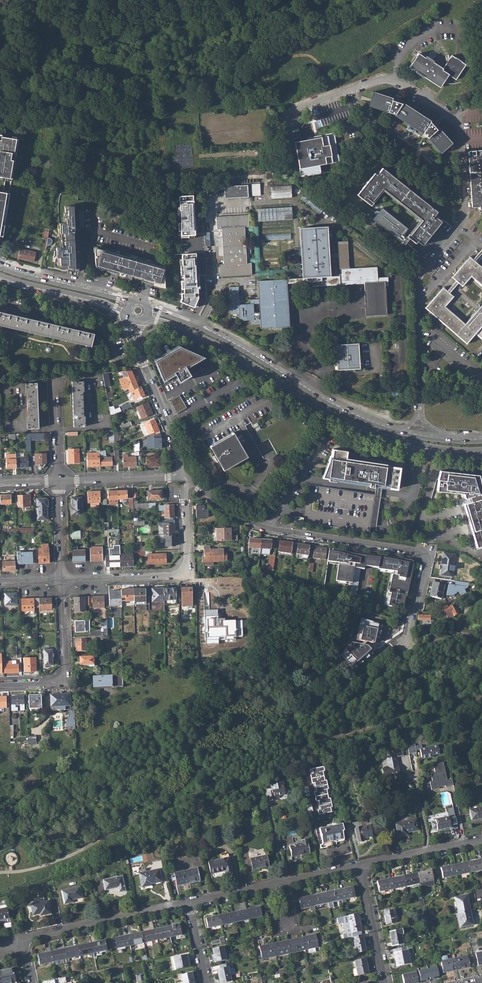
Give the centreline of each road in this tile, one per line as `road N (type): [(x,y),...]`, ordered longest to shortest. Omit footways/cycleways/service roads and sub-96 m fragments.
road 1 (residential): [(419,416),(412,289),(462,220),(457,125),(410,89),(385,82),(301,108),(292,119)]
road 2 (residential): [(409,645),(426,565),(421,553),(271,529),(243,520),(188,481)]
road 3 (secondary): [(146,317),(227,349),(370,432),(440,450)]
road 4 (secondary): [(397,431),(148,307)]
road 5 (residential): [(22,940),(189,905)]
road 6 (residential): [(141,359),(119,359),(105,328),(0,299)]
road 7 (residential): [(0,686),(64,680),(63,580)]
road 8 (residential): [(440,450),(423,525),(481,551)]
road 9 (secondary): [(131,302),(0,267)]
road 10 (secondary): [(0,274),(127,313)]
road 11 (residential): [(362,867),(481,841)]
road 12 (residential): [(59,481),(178,470)]

